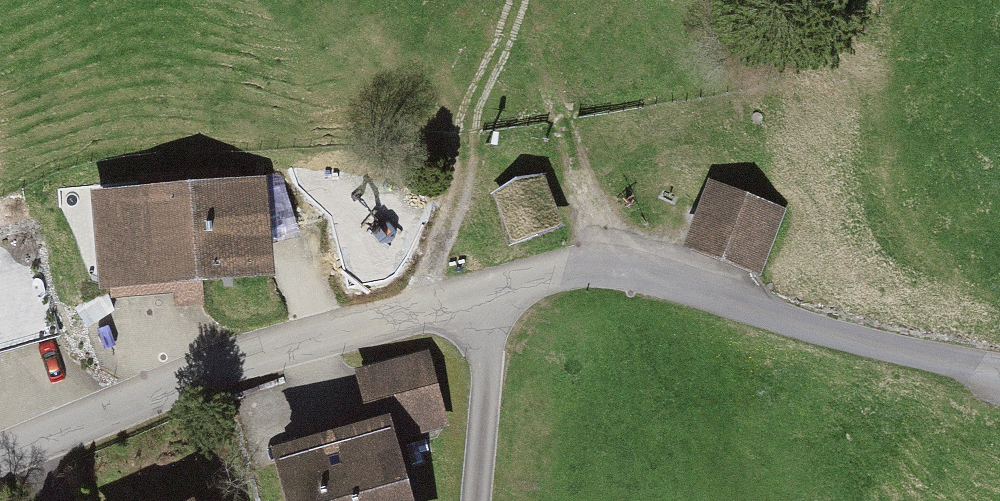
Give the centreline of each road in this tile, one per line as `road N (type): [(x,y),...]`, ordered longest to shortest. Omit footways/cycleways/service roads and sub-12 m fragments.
road 1 (residential): [(0,455),(177,376),(599,259),(913,359),(999,363)]
road 2 (track): [(520,0),(430,306)]
road 3 (track): [(514,282),(487,500)]

